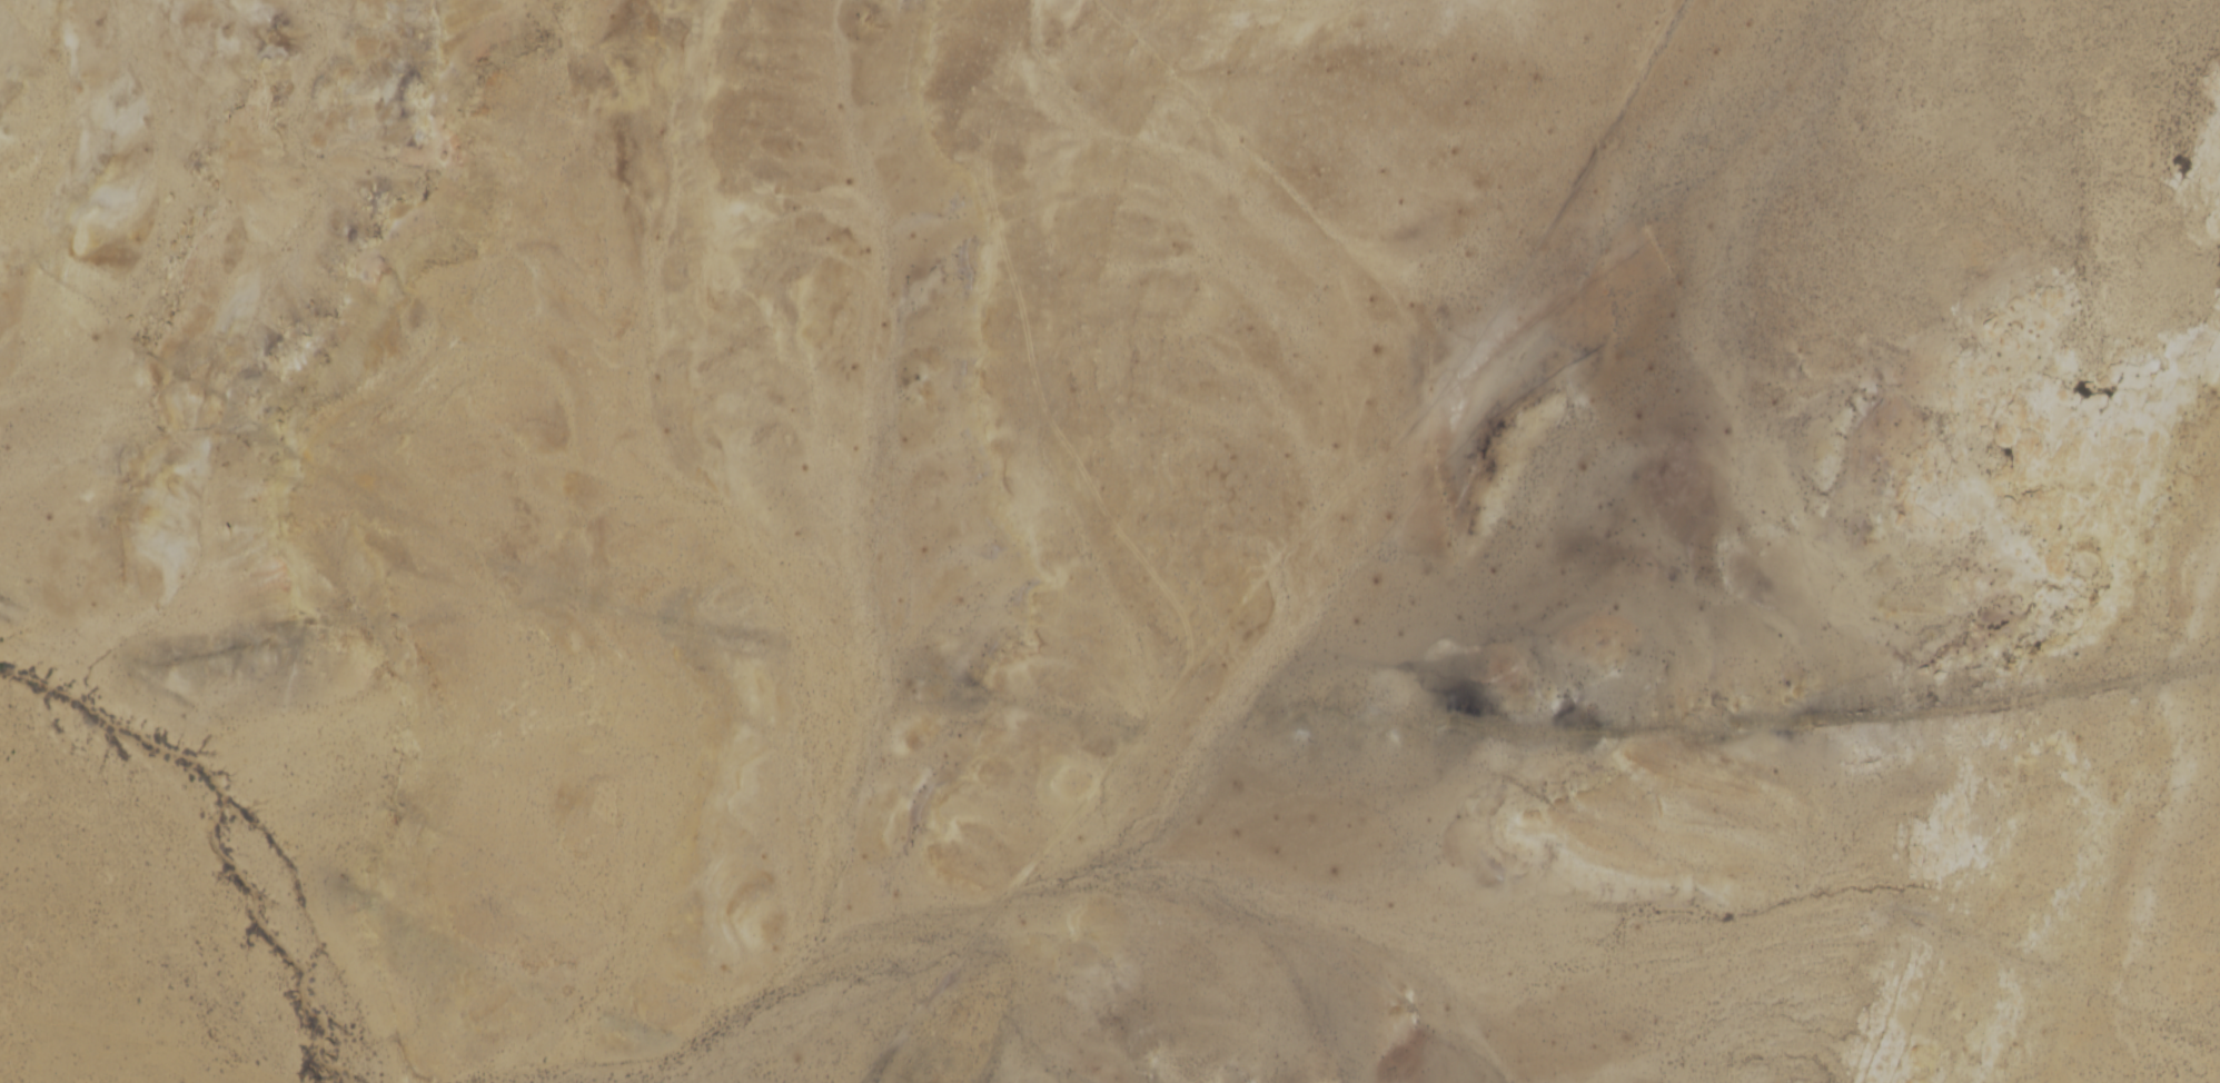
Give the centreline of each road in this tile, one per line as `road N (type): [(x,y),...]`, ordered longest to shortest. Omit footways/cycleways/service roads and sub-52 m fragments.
road 1 (track): [(1668,0),(1526,261),(853,1082)]

